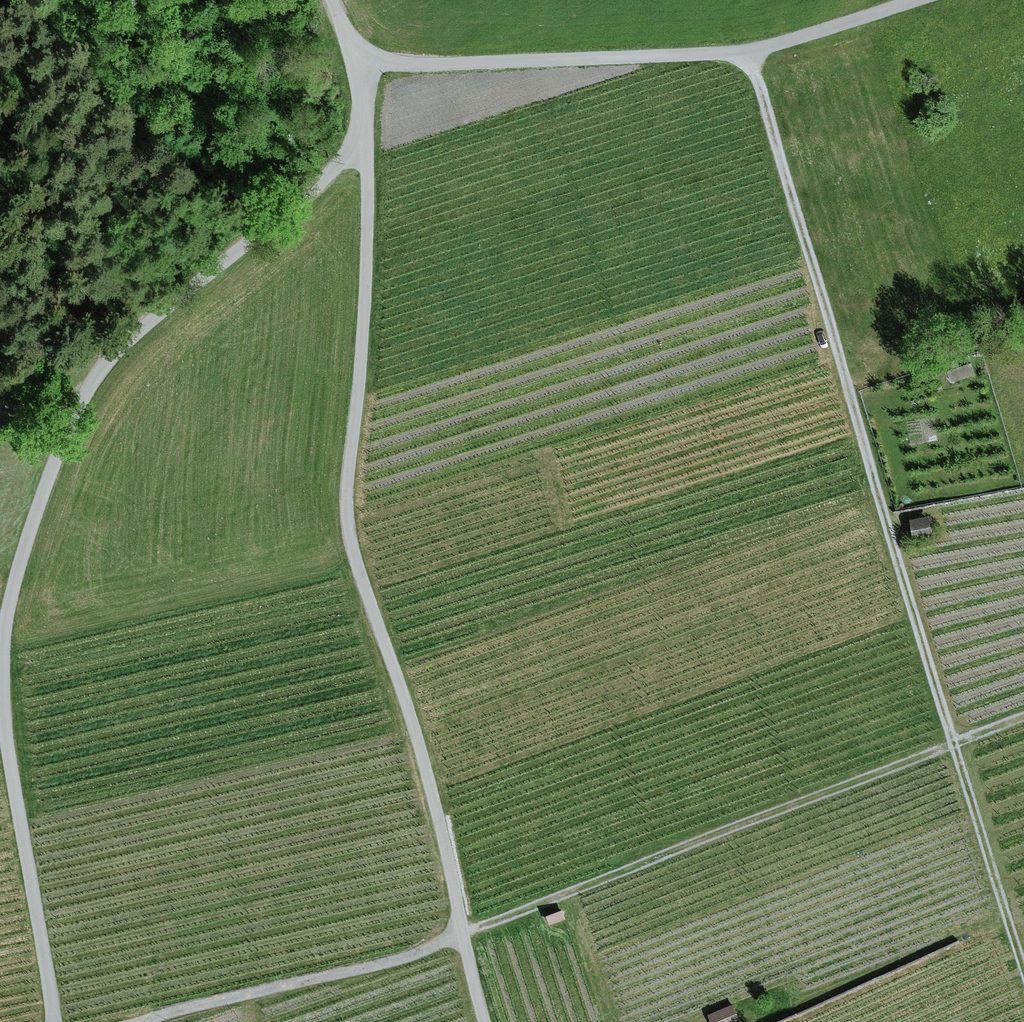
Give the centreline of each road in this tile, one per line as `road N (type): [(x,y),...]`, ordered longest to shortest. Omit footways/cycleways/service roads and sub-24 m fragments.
road 1 (track): [(52,1021),(7,740),(3,664),(20,569),(106,360),(337,165),(364,131)]
road 2 (track): [(486,1021),(430,782),(349,538),(347,475),(368,303),(357,64)]
road 3 (track): [(1023,974),(750,52)]
road 4 (track): [(1023,716),(462,934)]
road 5 (track): [(357,64),(750,52),(917,0)]
road 6 (track): [(139,1021),(364,968),(462,934)]

